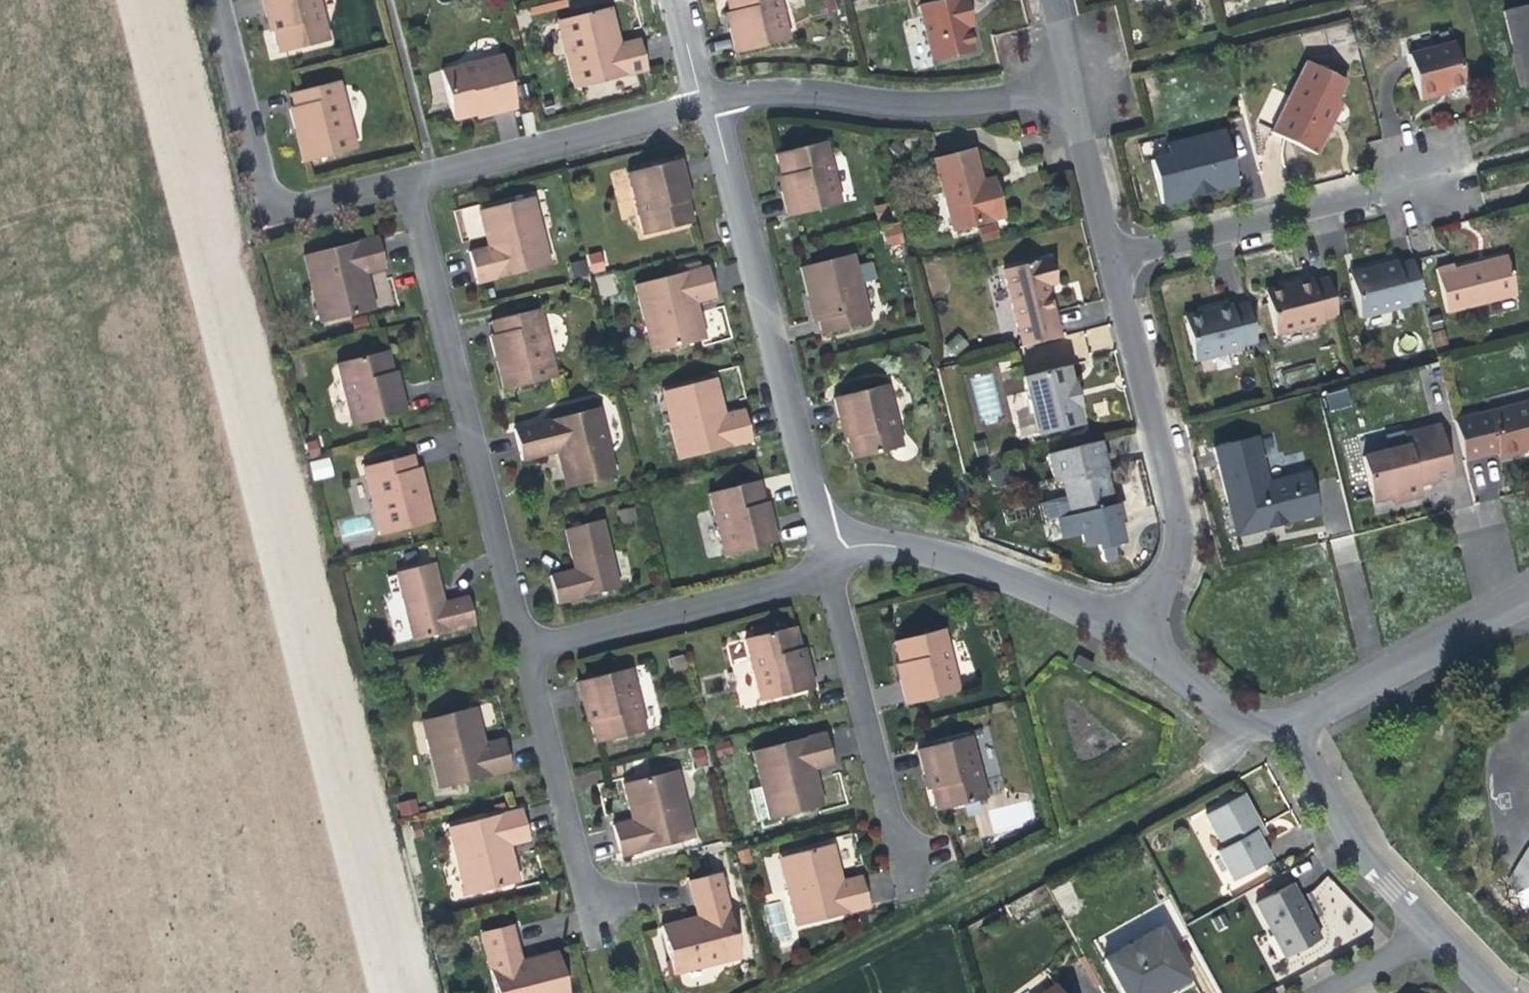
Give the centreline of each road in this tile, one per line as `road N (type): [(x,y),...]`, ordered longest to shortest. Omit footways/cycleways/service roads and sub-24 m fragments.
road 1 (track): [(784,992),(1181,782),(1244,722)]
road 2 (residential): [(404,180),(524,651)]
road 3 (residential): [(824,548),(705,102)]
road 4 (residential): [(1109,260),(1175,538),(1166,569),(1125,624)]
road 5 (residential): [(1063,82),(934,104),(790,88),(705,102)]
road 6 (residential): [(404,180),(303,205),(265,191),(214,0)]
road 7 (residential): [(829,570),(913,884)]
road 8 (residential): [(1109,260),(1420,179)]
road 9 (residential): [(524,651),(829,570)]
road 10 (residential): [(824,548),(917,549),(1125,624)]
road 11 (residential): [(705,102),(404,180)]
road 12 (residential): [(596,926),(524,651)]
road 13 (residential): [(1290,721),(1528,592)]
road 14 (residential): [(1290,721),(1349,838),(1432,930)]
road 15 (residential): [(1125,624),(1231,716),(1261,725),(1290,721)]
road 16 (residential): [(1063,82),(1109,260)]
road 17 (residential): [(1319,992),(1432,930)]

